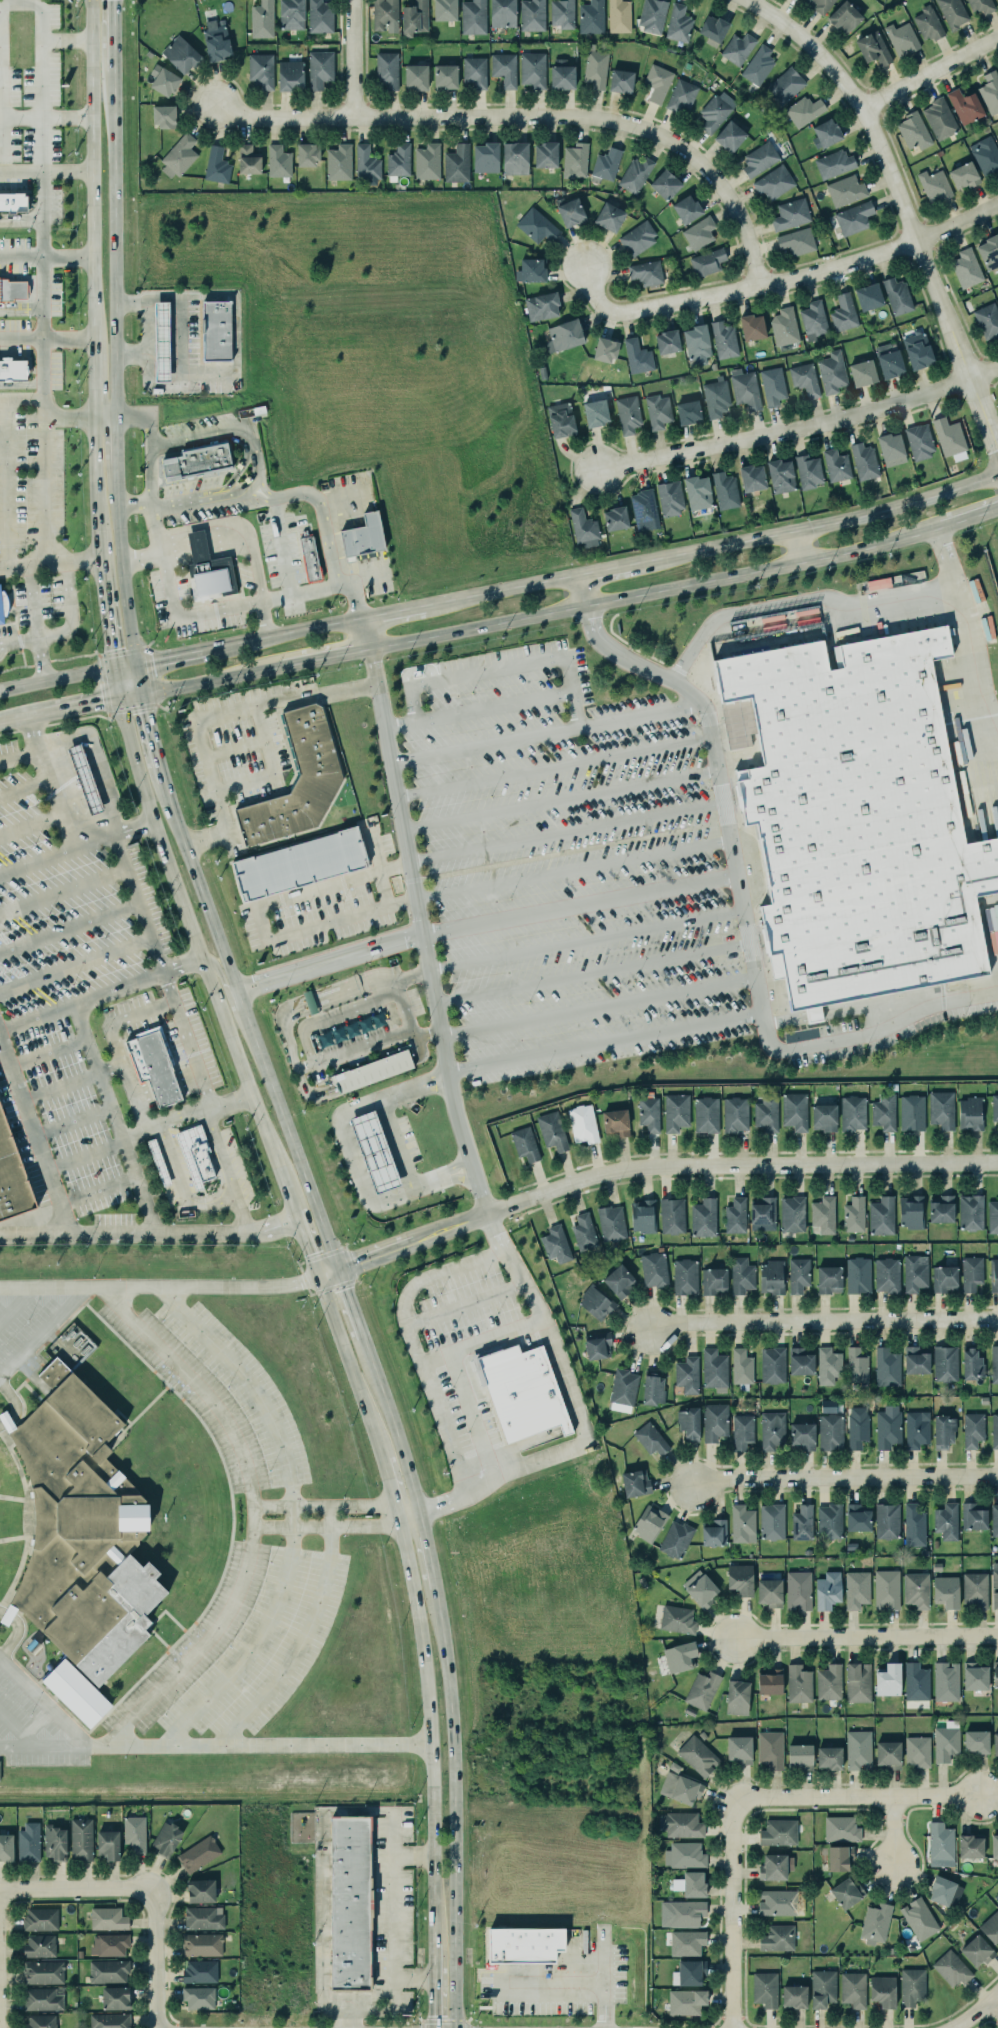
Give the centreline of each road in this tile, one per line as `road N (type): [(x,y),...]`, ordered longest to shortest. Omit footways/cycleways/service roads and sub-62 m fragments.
road 1 (residential): [(997,1162),(597,1174),(317,1276)]
road 2 (residential): [(762,288),(726,197),(703,168),(653,133),(593,118),(261,119),(209,105)]
road 3 (secondary): [(136,666),(117,506),(113,70)]
road 4 (secondary): [(997,473),(855,518),(425,607)]
road 5 (secondary): [(368,650),(941,527)]
road 6 (tertiary): [(997,461),(860,107),(812,49),(742,0)]
road 7 (secondary): [(120,701),(153,823),(293,1211)]
road 8 (residential): [(997,204),(851,264),(627,313),(597,303),(583,264)]
road 9 (secondary): [(455,2027),(454,1718),(437,1585)]
road 10 (secondary): [(400,1516),(435,1796),(434,1942)]
road 11 (residential): [(597,468),(879,410),(997,365)]
road 12 (secondary): [(91,0),(93,354)]
road 13 (residential): [(997,1319),(688,1324),(648,1333)]
road 14 (residential): [(690,1486),(997,1477)]
road 15 (secondary): [(337,1270),(239,1010)]
road 16 (residential): [(736,1638),(997,1637)]
road 17 (residential): [(731,1799),(979,1795)]
road 18 (residential): [(731,2027),(731,1799)]
road 19 (secondary): [(233,994),(169,799)]
road 20 (secondary): [(422,1512),(362,1338)]
road 21 (secondary): [(317,1276),(374,1435)]
road 22 (secondary): [(93,419),(102,584)]
road 23 (secondary): [(142,695),(299,664)]
road 24 (secondary): [(360,619),(205,652)]
road 25 (residential): [(860,107),(997,39)]
road 26 (residential): [(0,1891),(152,1891)]
road 27 (residential): [(152,1891),(154,2027)]

